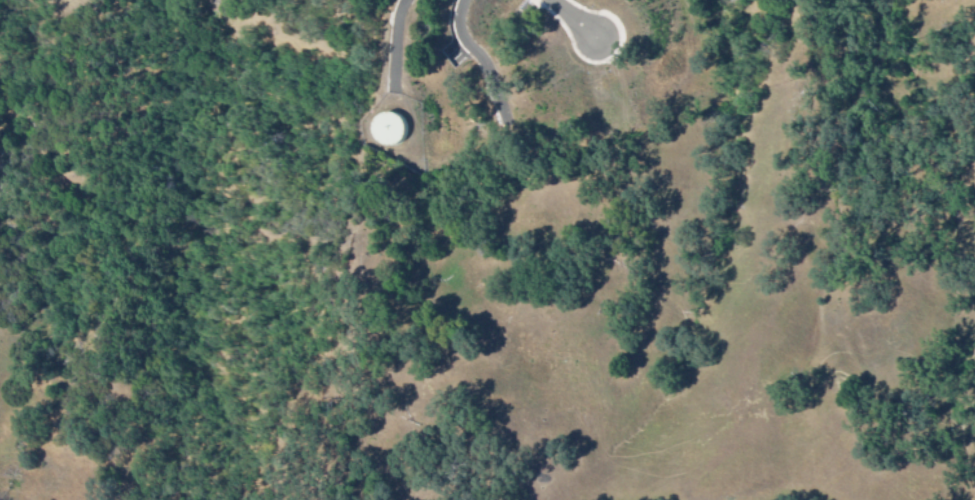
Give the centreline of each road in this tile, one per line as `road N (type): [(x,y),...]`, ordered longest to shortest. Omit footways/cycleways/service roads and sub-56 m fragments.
road 1 (residential): [(465,0),(461,28),(486,62),(505,122)]

